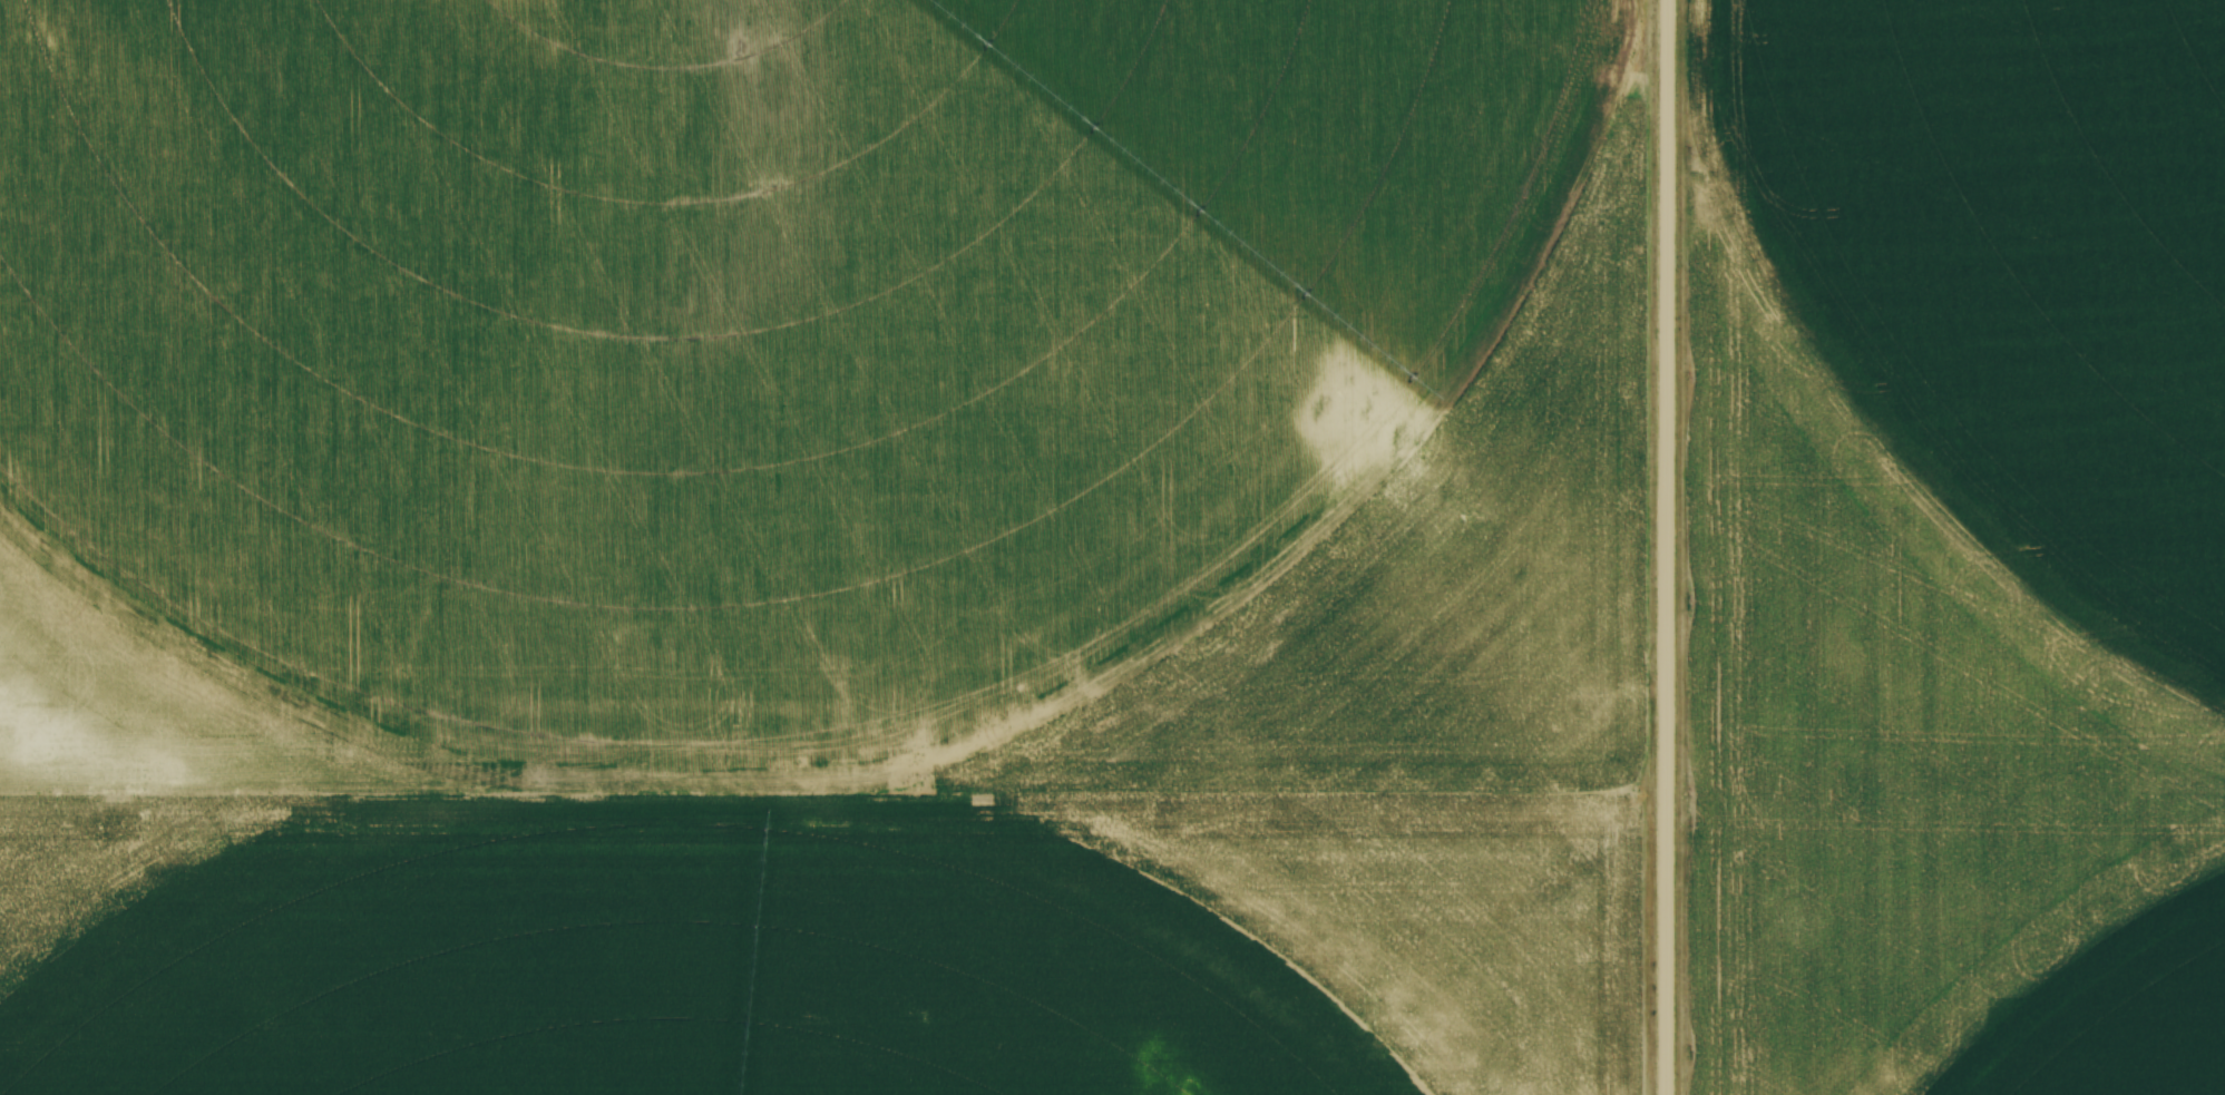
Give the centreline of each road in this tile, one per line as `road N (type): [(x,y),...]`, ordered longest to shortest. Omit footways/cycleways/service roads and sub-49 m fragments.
road 1 (residential): [(1669,1094),(1668,0)]

